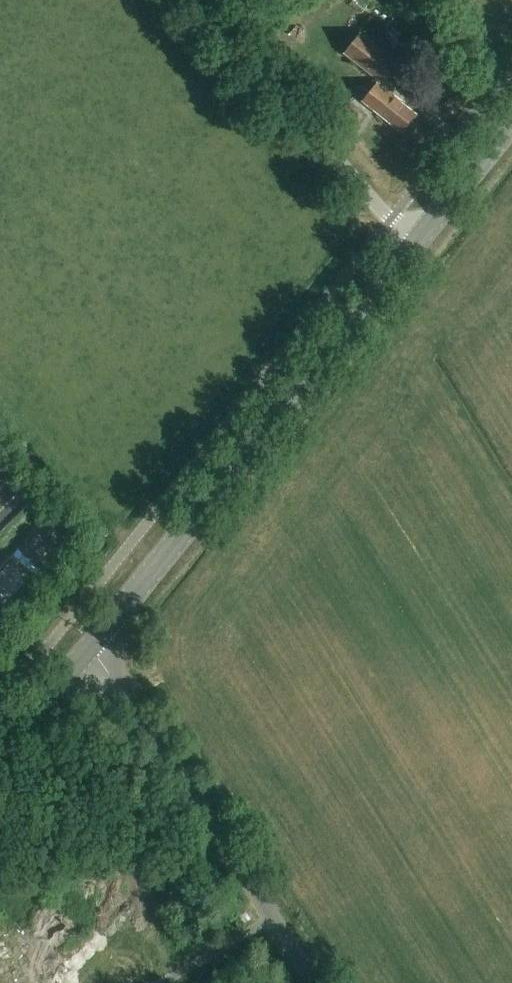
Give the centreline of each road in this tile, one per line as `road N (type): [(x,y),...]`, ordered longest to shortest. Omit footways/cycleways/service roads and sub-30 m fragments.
road 1 (primary): [(90,646),(414,243)]
road 2 (tertiary): [(315,982),(90,646)]
road 3 (unclassified): [(414,243),(198,0)]
road 4 (primary): [(414,243),(511,121)]
road 5 (primary): [(0,749),(90,646)]

